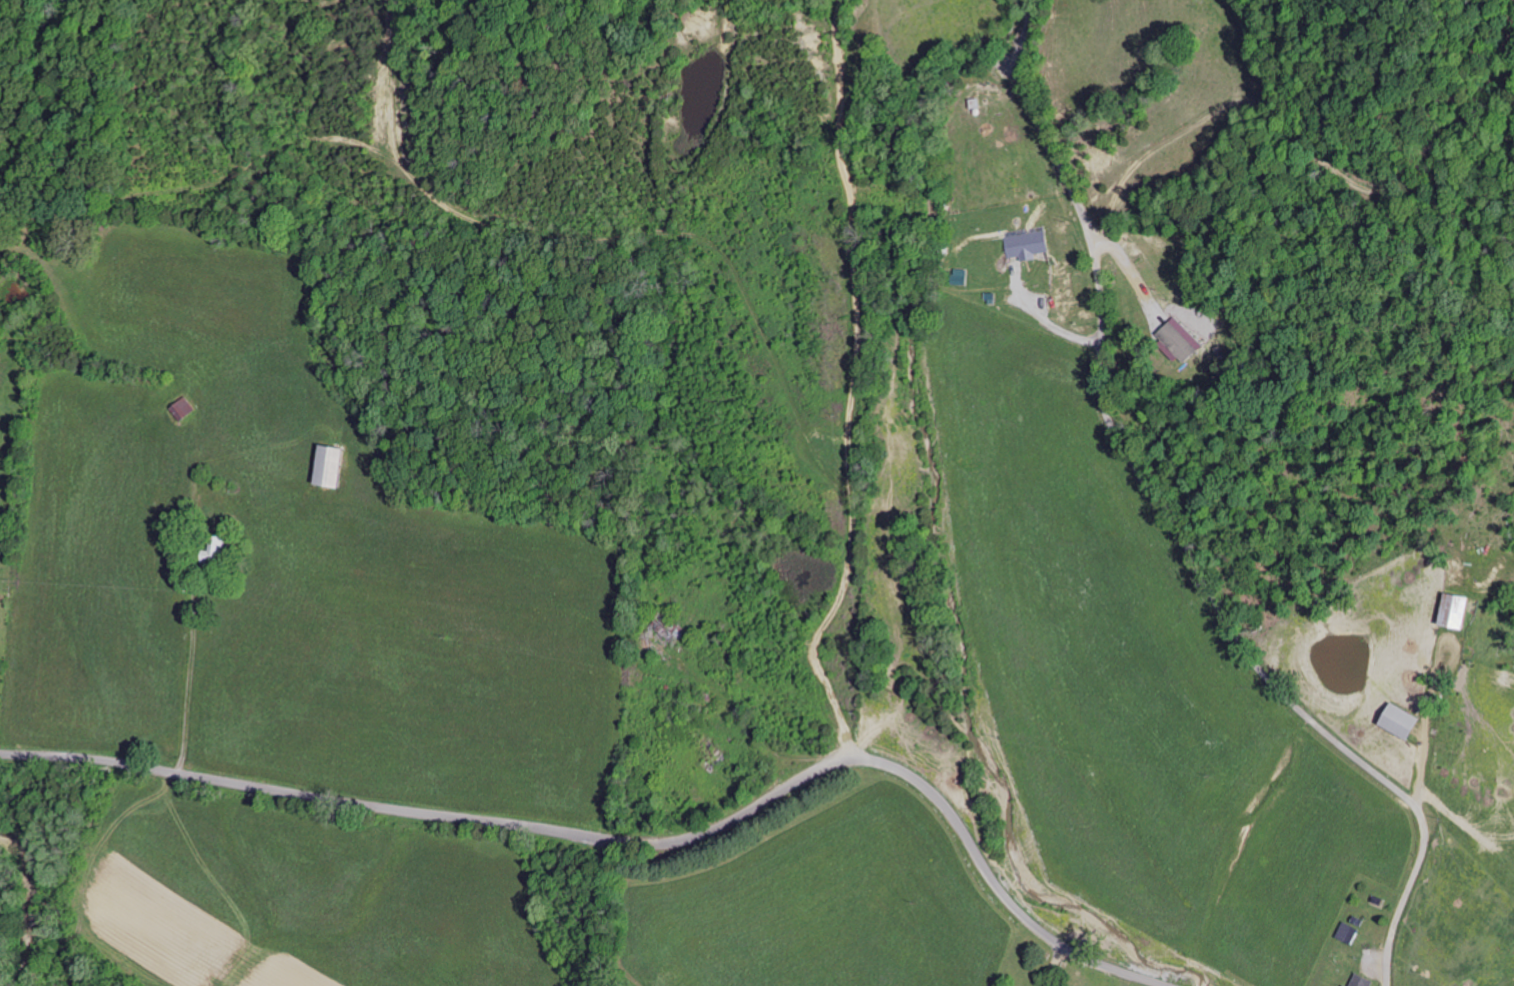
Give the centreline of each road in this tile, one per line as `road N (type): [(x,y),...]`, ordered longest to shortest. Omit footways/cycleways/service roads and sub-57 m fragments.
road 1 (residential): [(0,755),(93,759),(643,843),(690,839),(831,764),(872,760),(913,777),(950,810),(1034,925),(1086,958),(1163,985)]
road 2 (residential): [(1385,985),(1393,924),(1420,853),(1420,821),(1243,652),(1104,415),(1095,267),(1021,78),(1028,0)]

